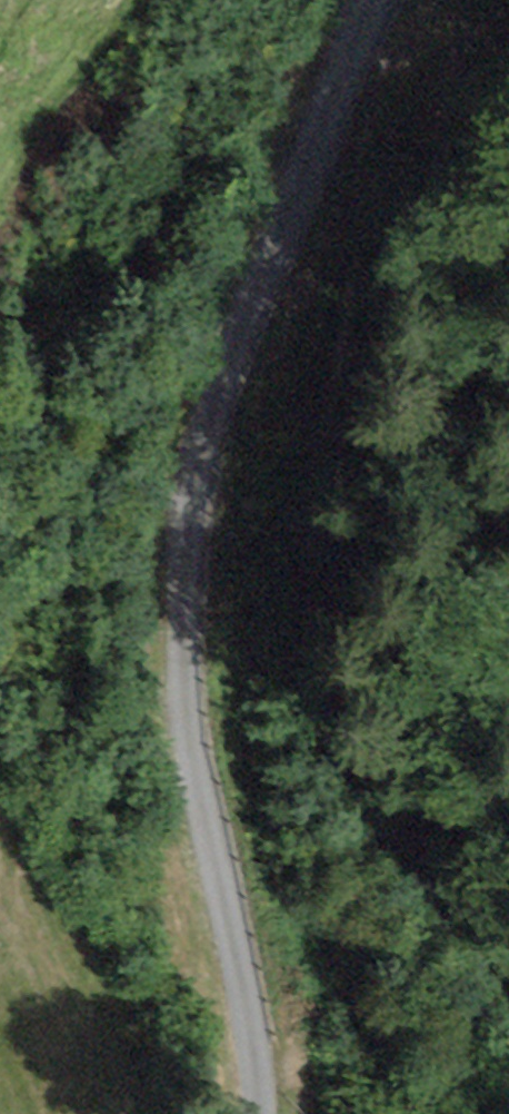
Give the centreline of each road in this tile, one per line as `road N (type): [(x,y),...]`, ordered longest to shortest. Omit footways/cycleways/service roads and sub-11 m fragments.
road 1 (tertiary): [(259,1113),(252,1004),(193,742),(185,615),(194,497),(237,345),(376,0)]
road 2 (track): [(508,980),(436,828),(331,676),(327,120)]

